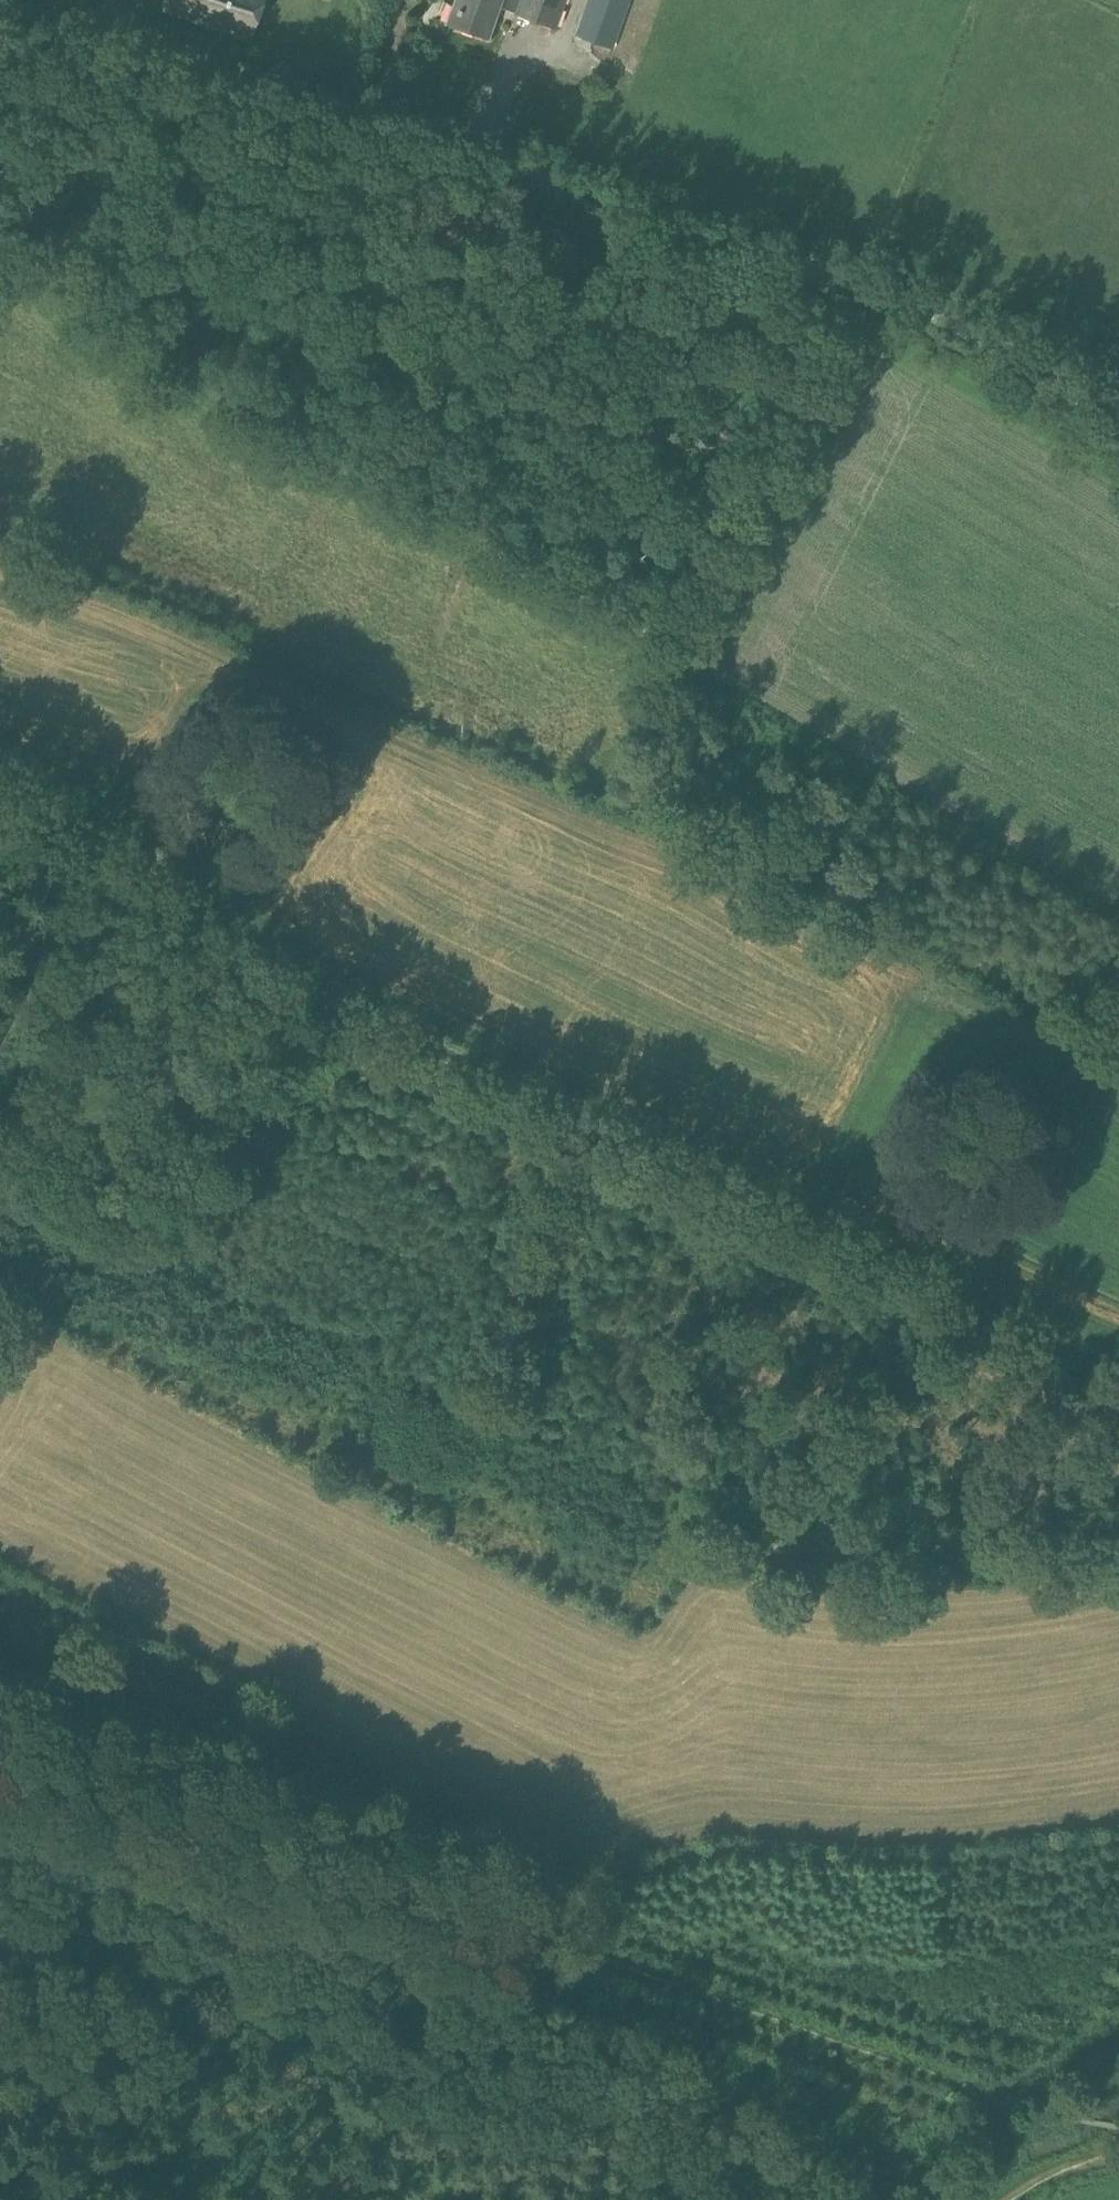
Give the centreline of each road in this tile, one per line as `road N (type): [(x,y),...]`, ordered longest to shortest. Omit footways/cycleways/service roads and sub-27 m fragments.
road 1 (track): [(0,1753),(1118,2129)]
road 2 (unclassified): [(1118,422),(840,276),(625,217),(44,0)]
road 3 (track): [(23,1297),(624,1591)]
road 4 (track): [(0,2020),(120,2199)]
road 5 (track): [(1012,2199),(1118,2137)]

